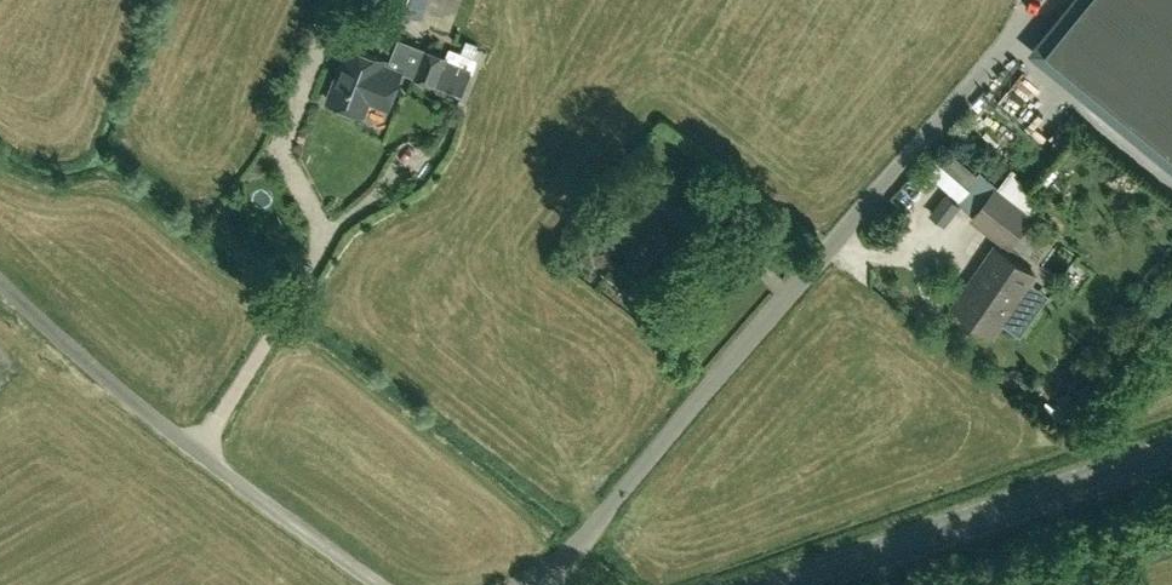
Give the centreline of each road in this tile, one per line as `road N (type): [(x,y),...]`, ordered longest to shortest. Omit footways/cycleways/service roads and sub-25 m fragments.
road 1 (unclassified): [(524,584),(571,553),(1021,31),(1039,0)]
road 2 (residential): [(380,584),(144,412),(0,282)]
road 3 (secondary): [(789,584),(1171,451)]

